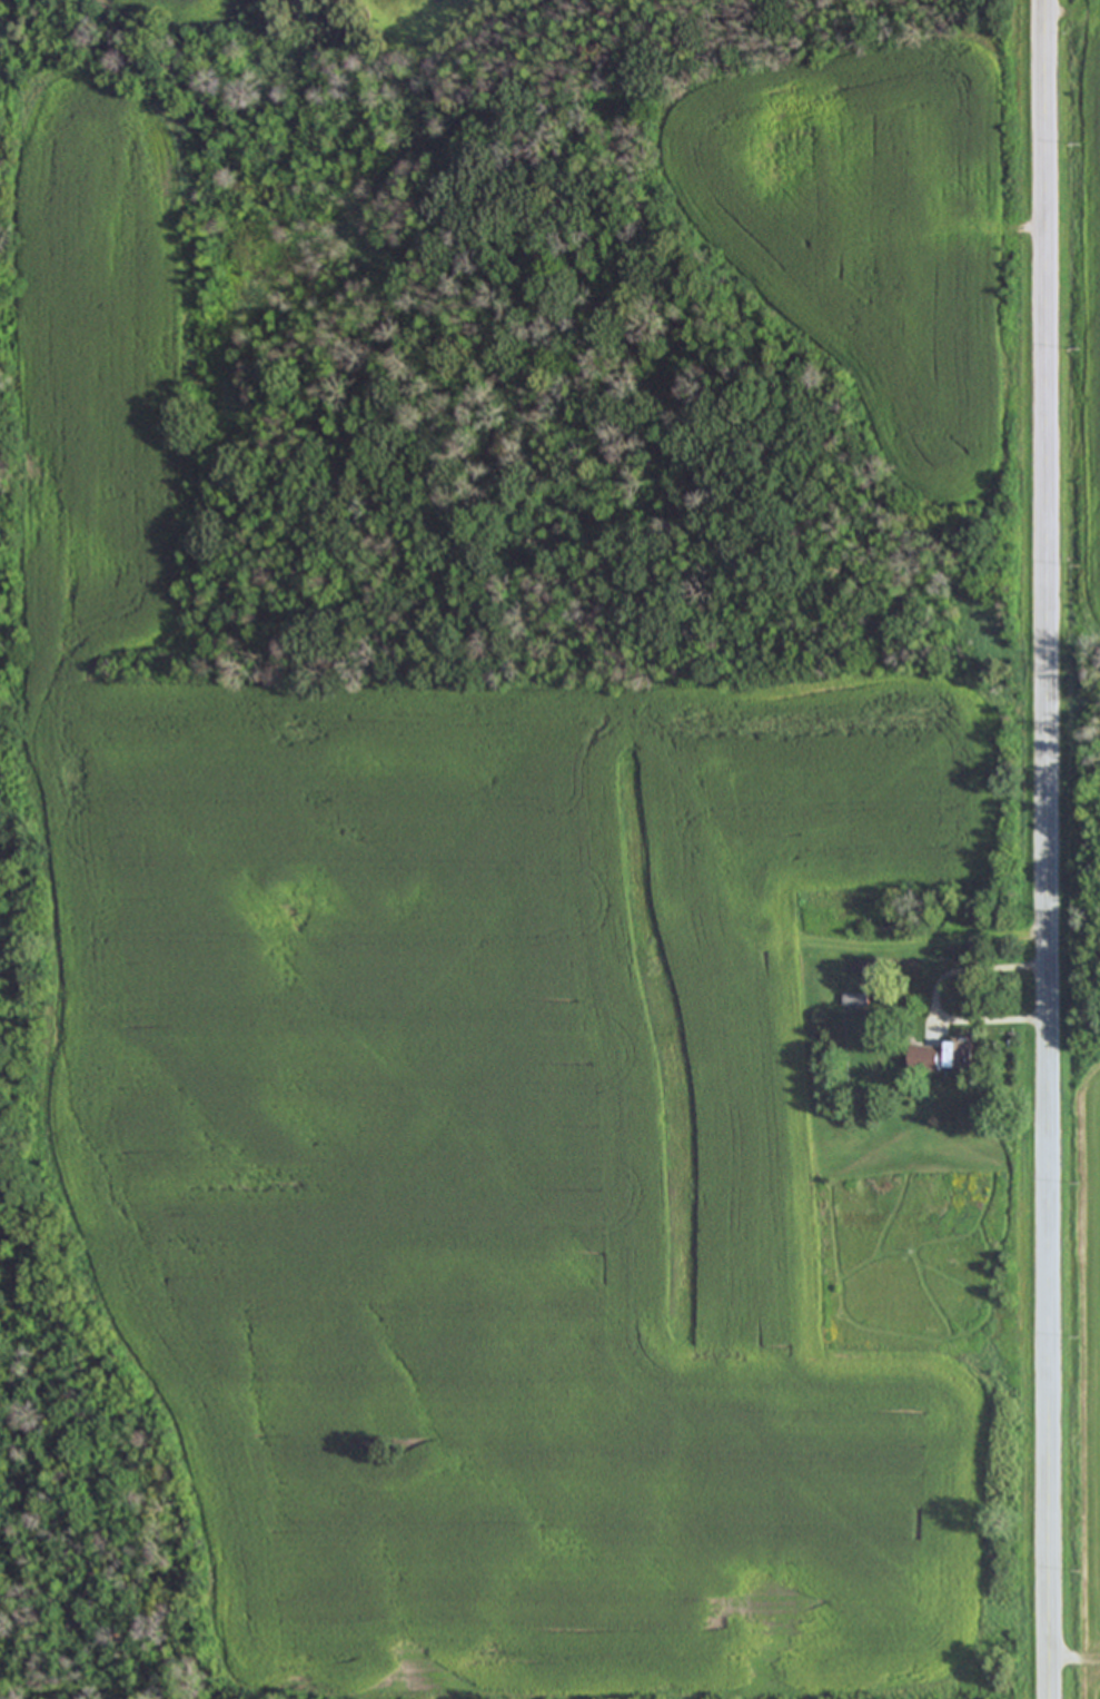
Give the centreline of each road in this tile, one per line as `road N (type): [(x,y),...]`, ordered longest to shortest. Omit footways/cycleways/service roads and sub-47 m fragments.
road 1 (secondary): [(1049,0),(1054,1698)]

